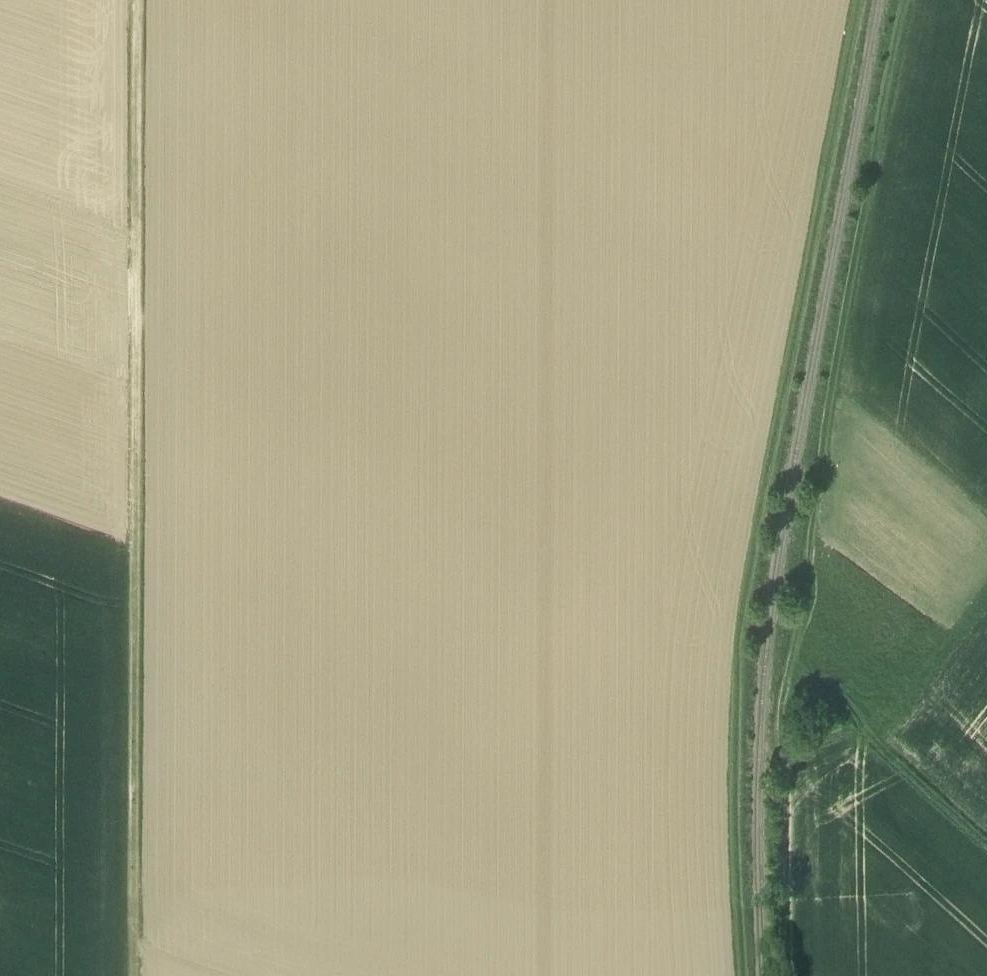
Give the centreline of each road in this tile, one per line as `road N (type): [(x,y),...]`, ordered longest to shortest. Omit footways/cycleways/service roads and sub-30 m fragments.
road 1 (track): [(901,0),(835,358),(810,574),(784,686),(789,975)]
road 2 (track): [(146,975),(146,0)]

